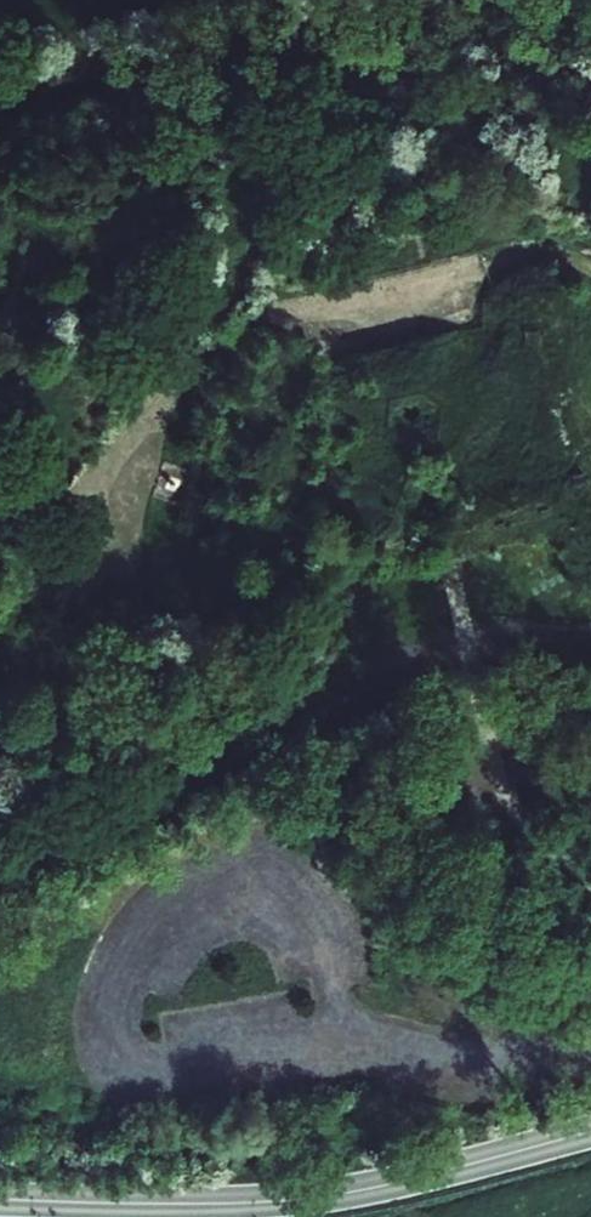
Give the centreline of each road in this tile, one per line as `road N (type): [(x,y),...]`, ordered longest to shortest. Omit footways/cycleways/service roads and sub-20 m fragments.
road 1 (secondary): [(0,1199),(282,1199),(456,1168),(590,1132)]

